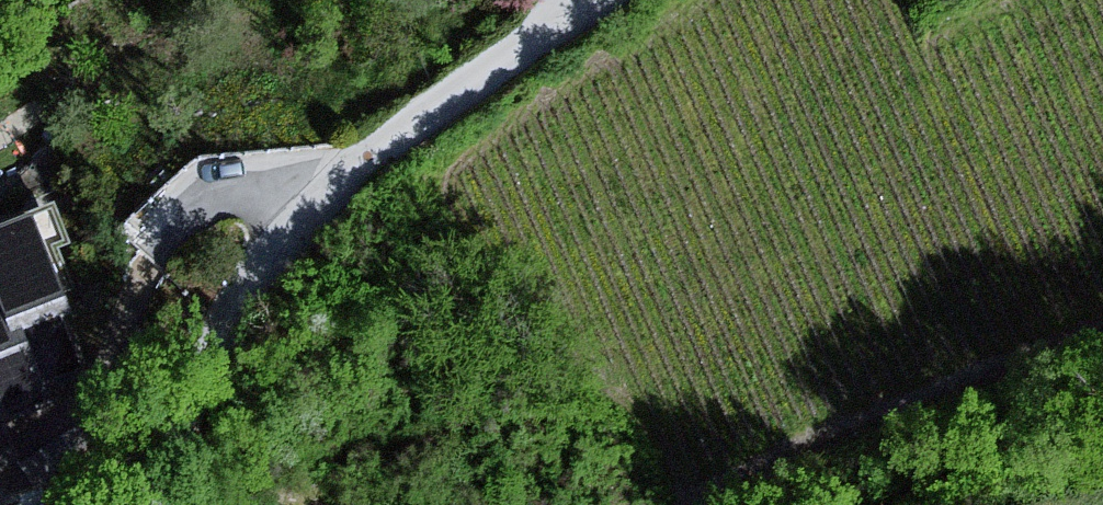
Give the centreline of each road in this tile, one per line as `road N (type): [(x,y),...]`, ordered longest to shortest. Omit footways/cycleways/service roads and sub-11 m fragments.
road 1 (motorway): [(863,0),(8,504)]
road 2 (residential): [(585,0),(222,245),(119,360),(44,504)]
road 3 (motorway): [(528,504),(1102,155)]

